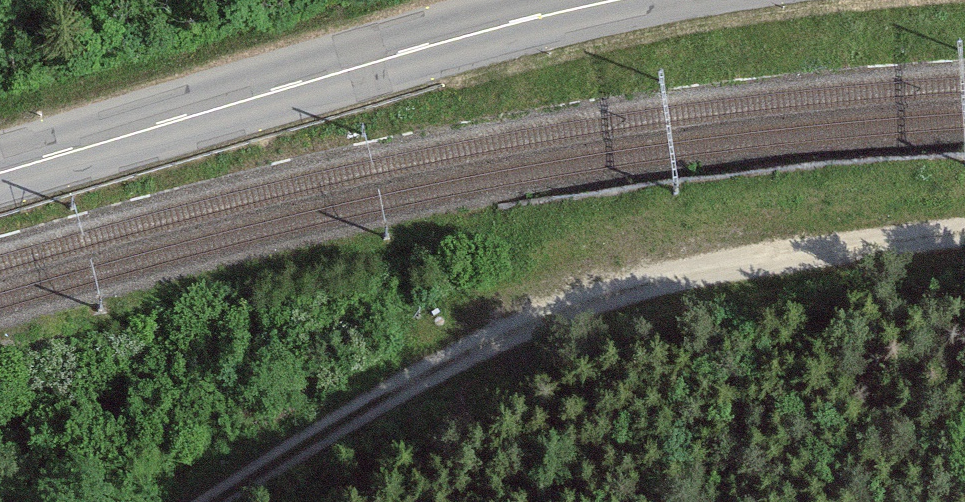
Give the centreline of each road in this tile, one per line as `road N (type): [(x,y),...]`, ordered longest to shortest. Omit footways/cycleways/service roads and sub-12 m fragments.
road 1 (track): [(964,239),(708,272),(556,311),(403,379),(203,501)]
road 2 (primary): [(0,174),(438,43),(615,0)]

